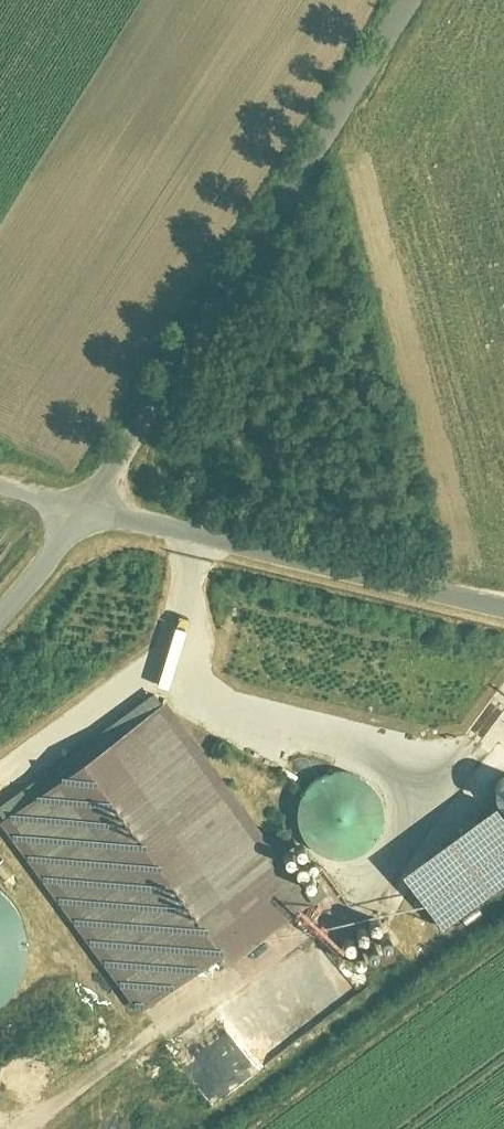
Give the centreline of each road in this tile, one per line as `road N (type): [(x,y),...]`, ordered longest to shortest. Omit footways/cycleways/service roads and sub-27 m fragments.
road 1 (residential): [(88,513),(417,0)]
road 2 (residential): [(503,611),(88,513)]
road 3 (residential): [(0,621),(88,513)]

